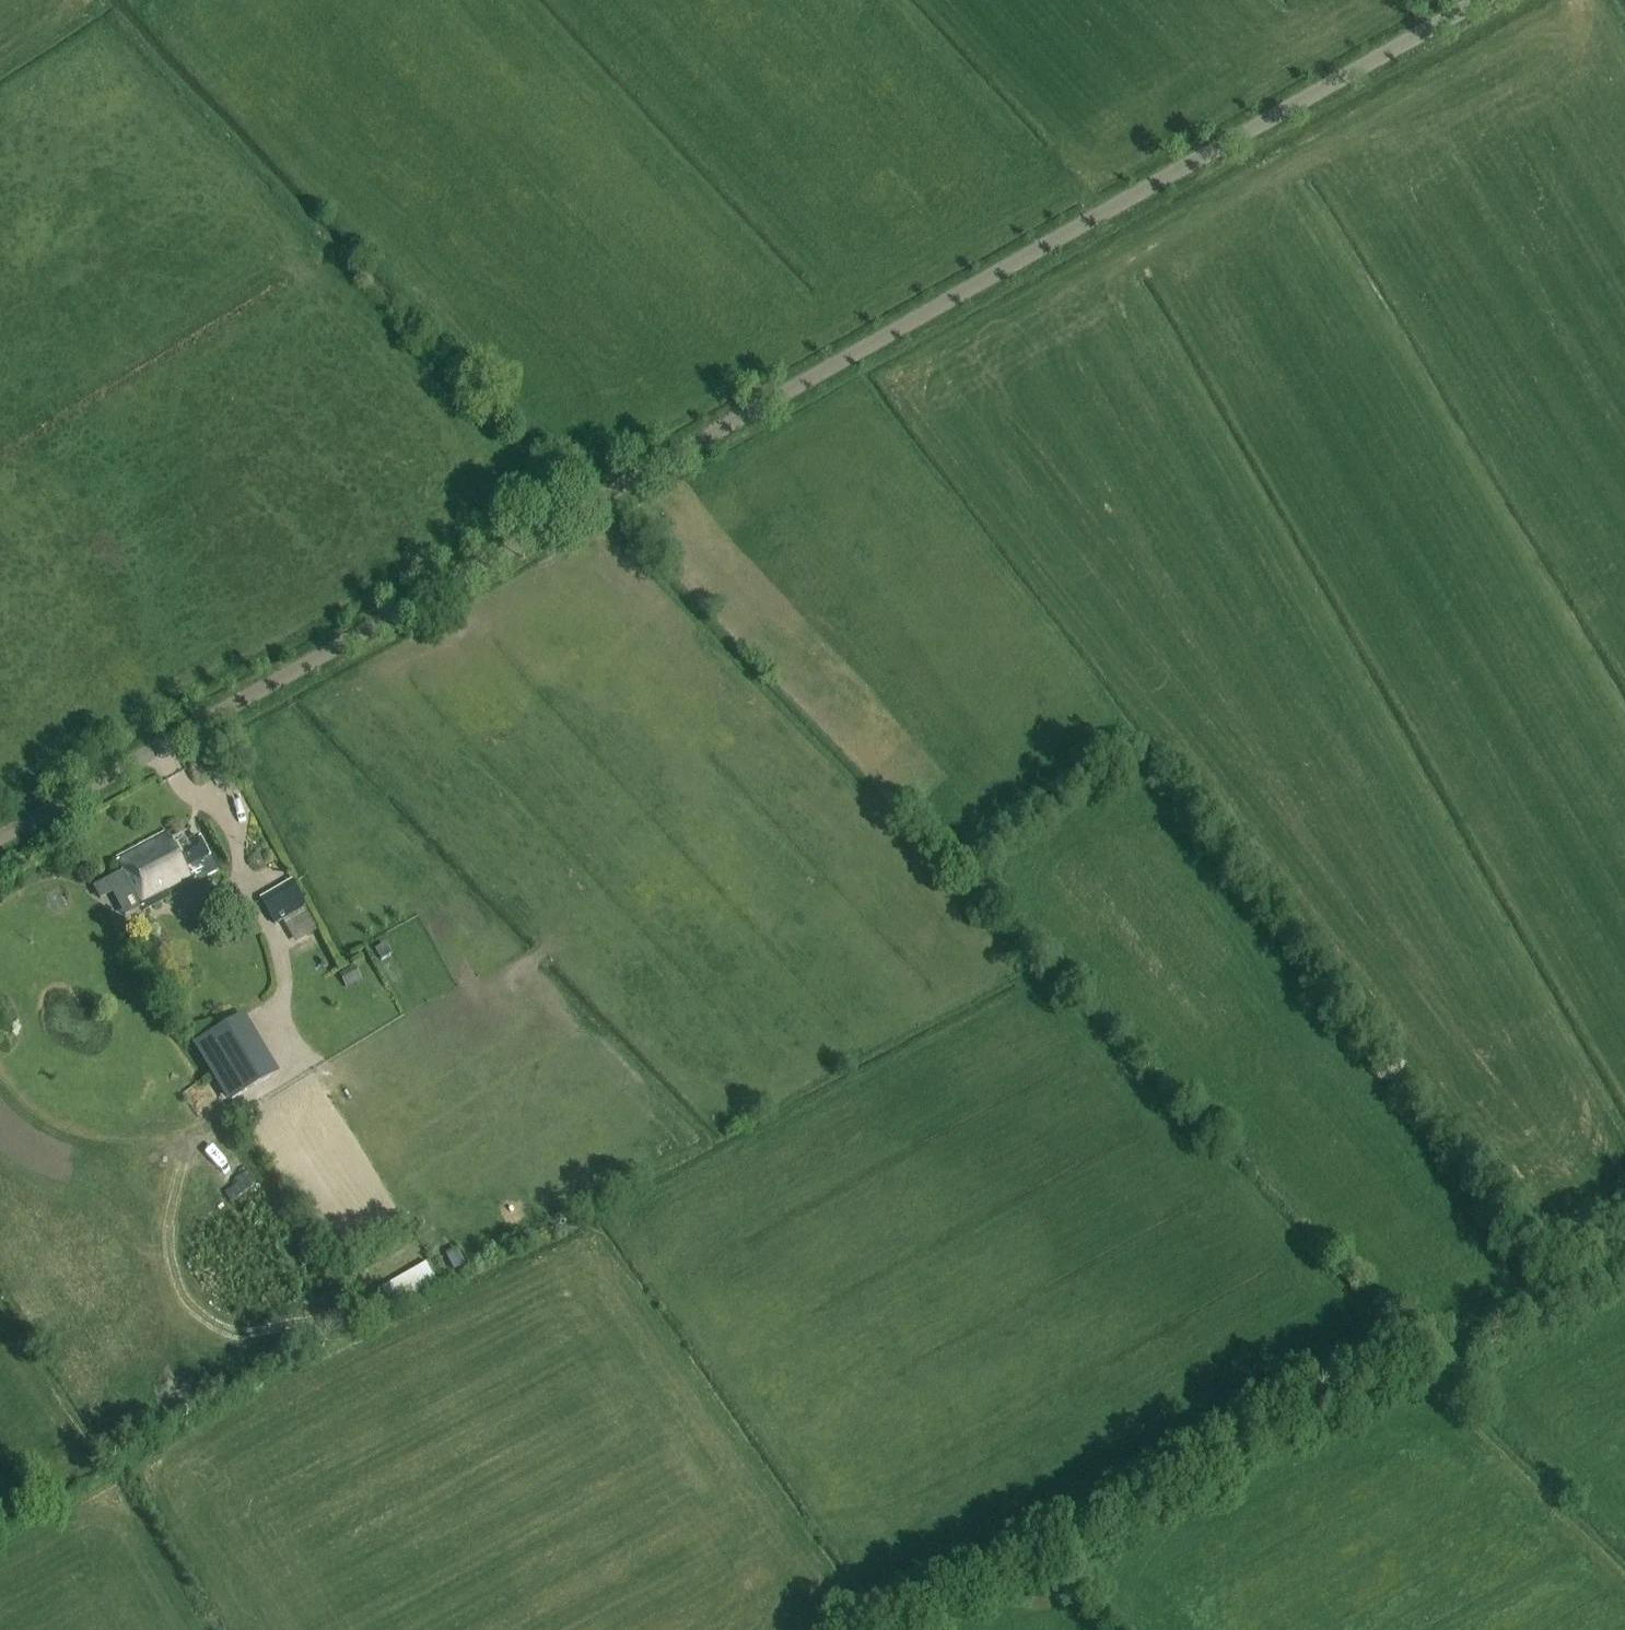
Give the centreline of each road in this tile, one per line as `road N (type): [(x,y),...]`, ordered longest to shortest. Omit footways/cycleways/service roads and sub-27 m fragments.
road 1 (unclassified): [(0,837),(1484,0)]

